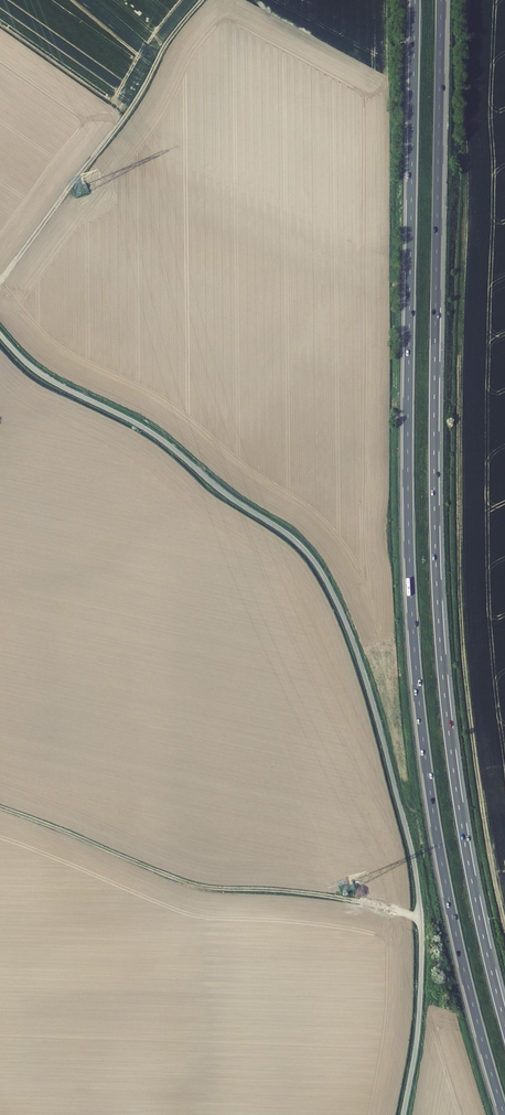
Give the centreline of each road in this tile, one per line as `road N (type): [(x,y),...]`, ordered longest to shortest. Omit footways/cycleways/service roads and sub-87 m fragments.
road 1 (motorway): [(415,0),(408,446),(415,662),(447,892),(504,1114)]
road 2 (motorway): [(504,1024),(462,826),(439,621),(441,0)]
road 3 (unclassified): [(0,334),(37,371),(151,432),(289,536),(325,578),(363,670),(416,875),(420,1000),(403,1114)]
road 4 (track): [(459,354),(460,611),(504,924)]
road 5 (track): [(0,808),(205,890),(295,893),(420,916)]
road 6 (track): [(0,282),(203,0)]

